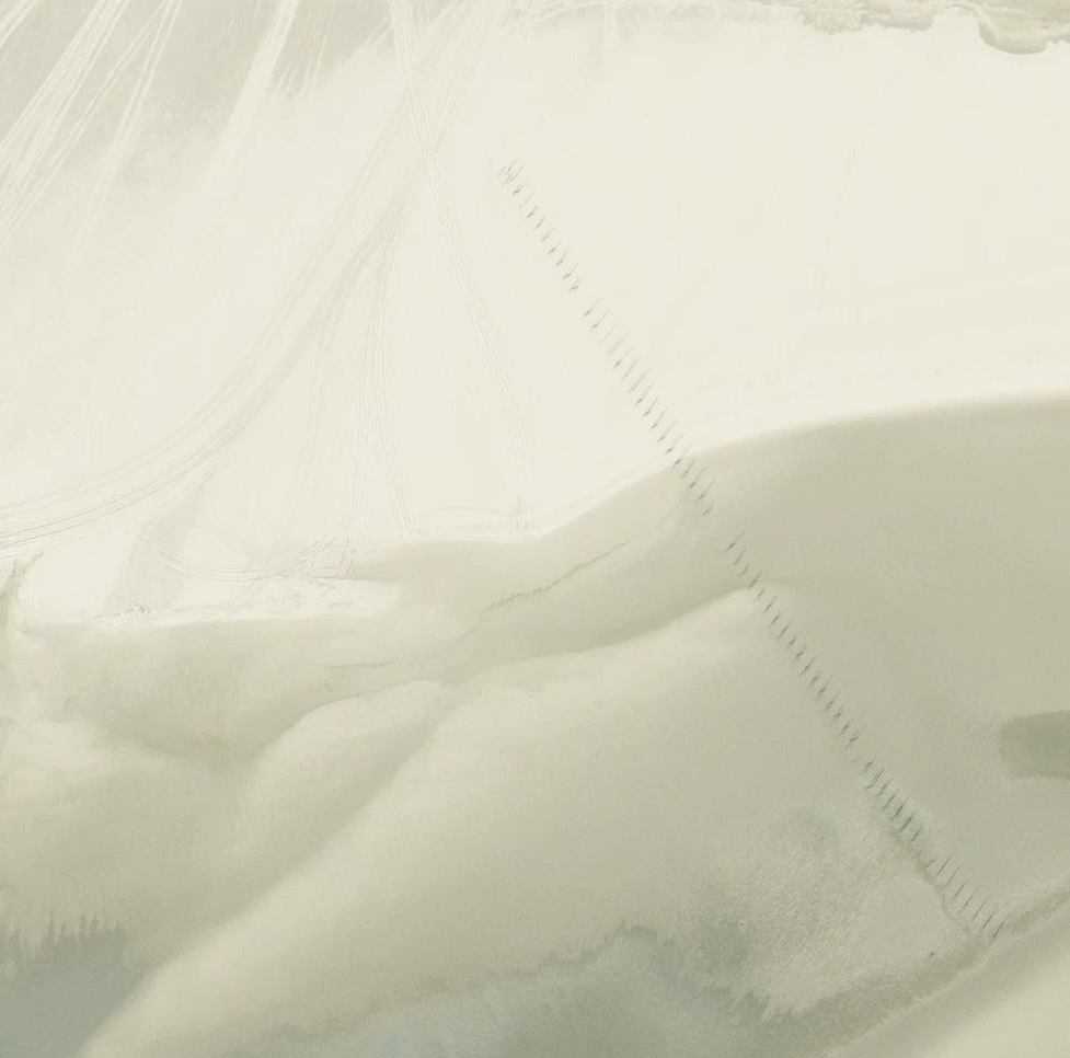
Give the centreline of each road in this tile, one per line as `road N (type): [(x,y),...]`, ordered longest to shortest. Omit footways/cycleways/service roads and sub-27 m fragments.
road 1 (track): [(1069,532),(805,356),(688,0)]

